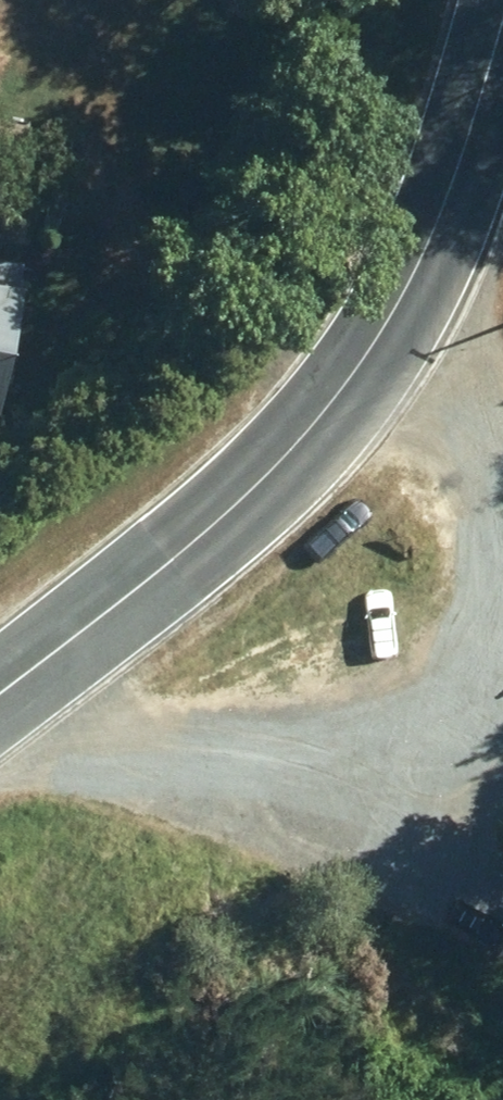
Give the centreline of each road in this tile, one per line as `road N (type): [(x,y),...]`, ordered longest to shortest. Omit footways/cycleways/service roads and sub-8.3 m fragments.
road 1 (tertiary): [(502,118),(477,216),(291,469),(0,729)]
road 2 (track): [(502,903),(390,804),(66,678)]
road 3 (track): [(477,216),(502,444)]

